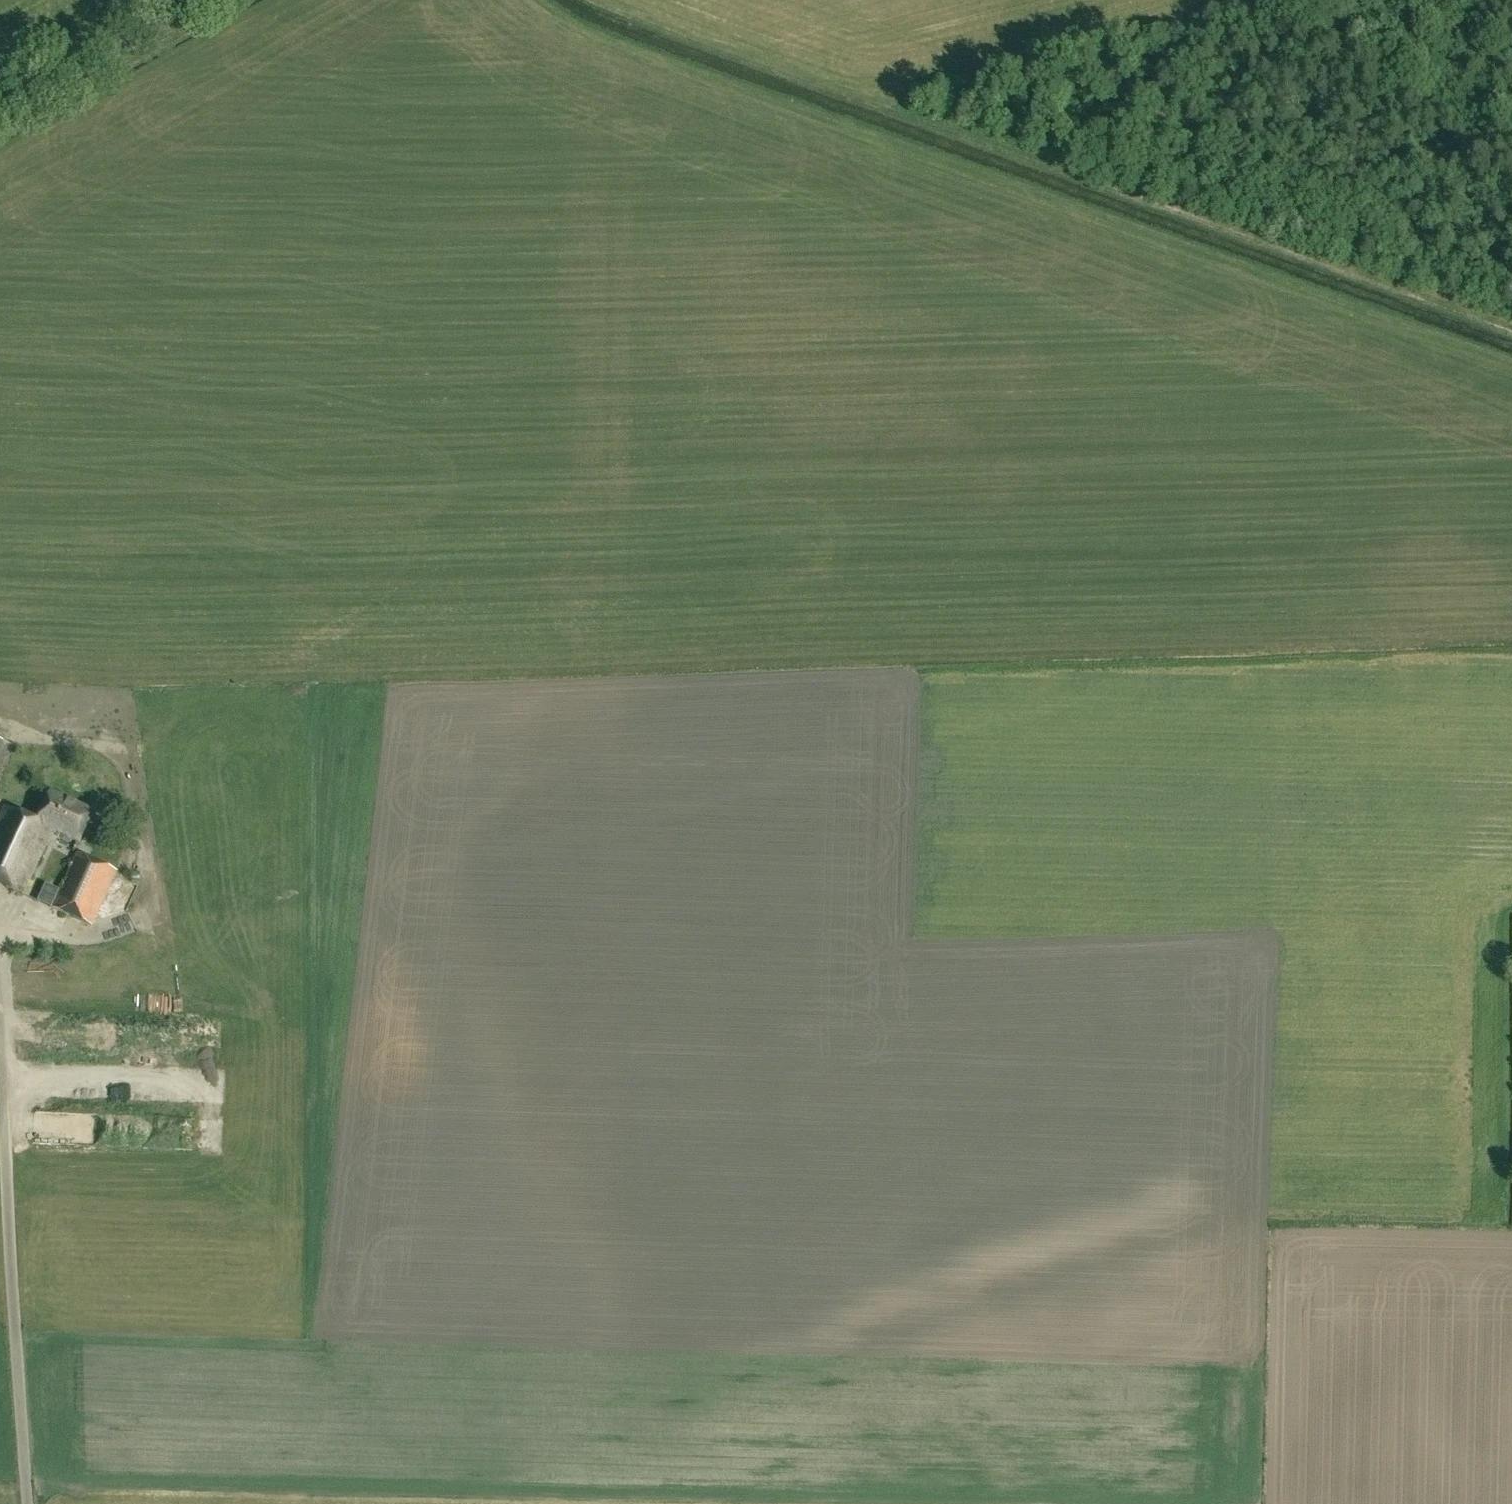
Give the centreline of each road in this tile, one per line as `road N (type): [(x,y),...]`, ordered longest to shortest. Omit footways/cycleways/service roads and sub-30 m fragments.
road 1 (unclassified): [(37,1503),(16,1132)]
road 2 (unclassified): [(0,119),(213,0)]

